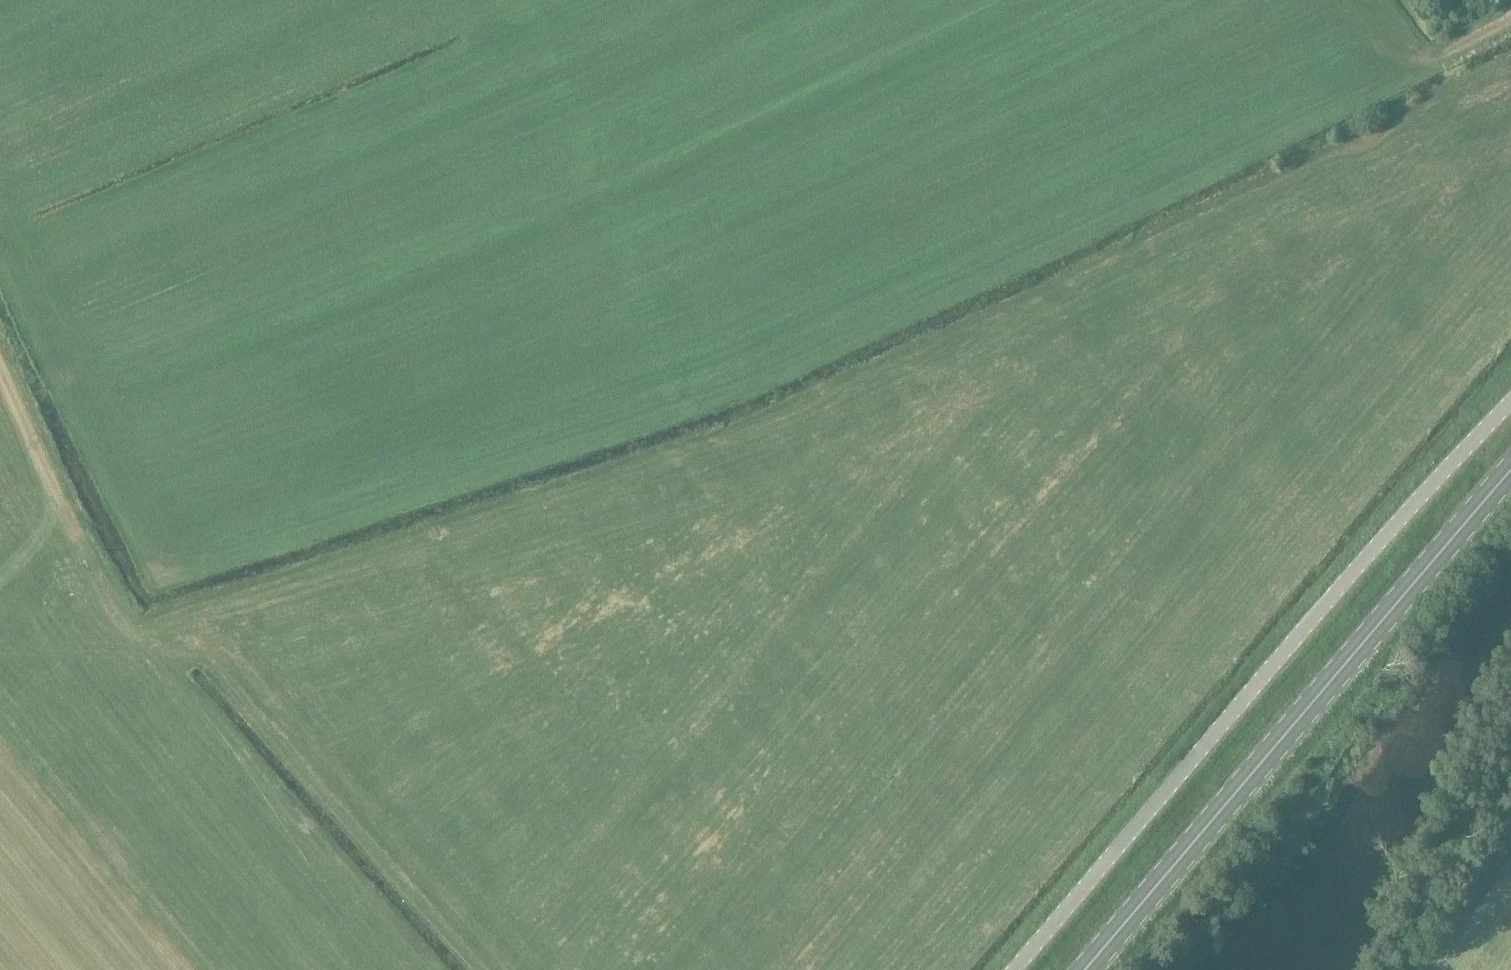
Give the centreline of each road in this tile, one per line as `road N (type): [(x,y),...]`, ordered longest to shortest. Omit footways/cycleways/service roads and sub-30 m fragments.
road 1 (unclassified): [(1014,969),(1419,497),(1510,402)]
road 2 (primary): [(1084,969),(1510,469)]

